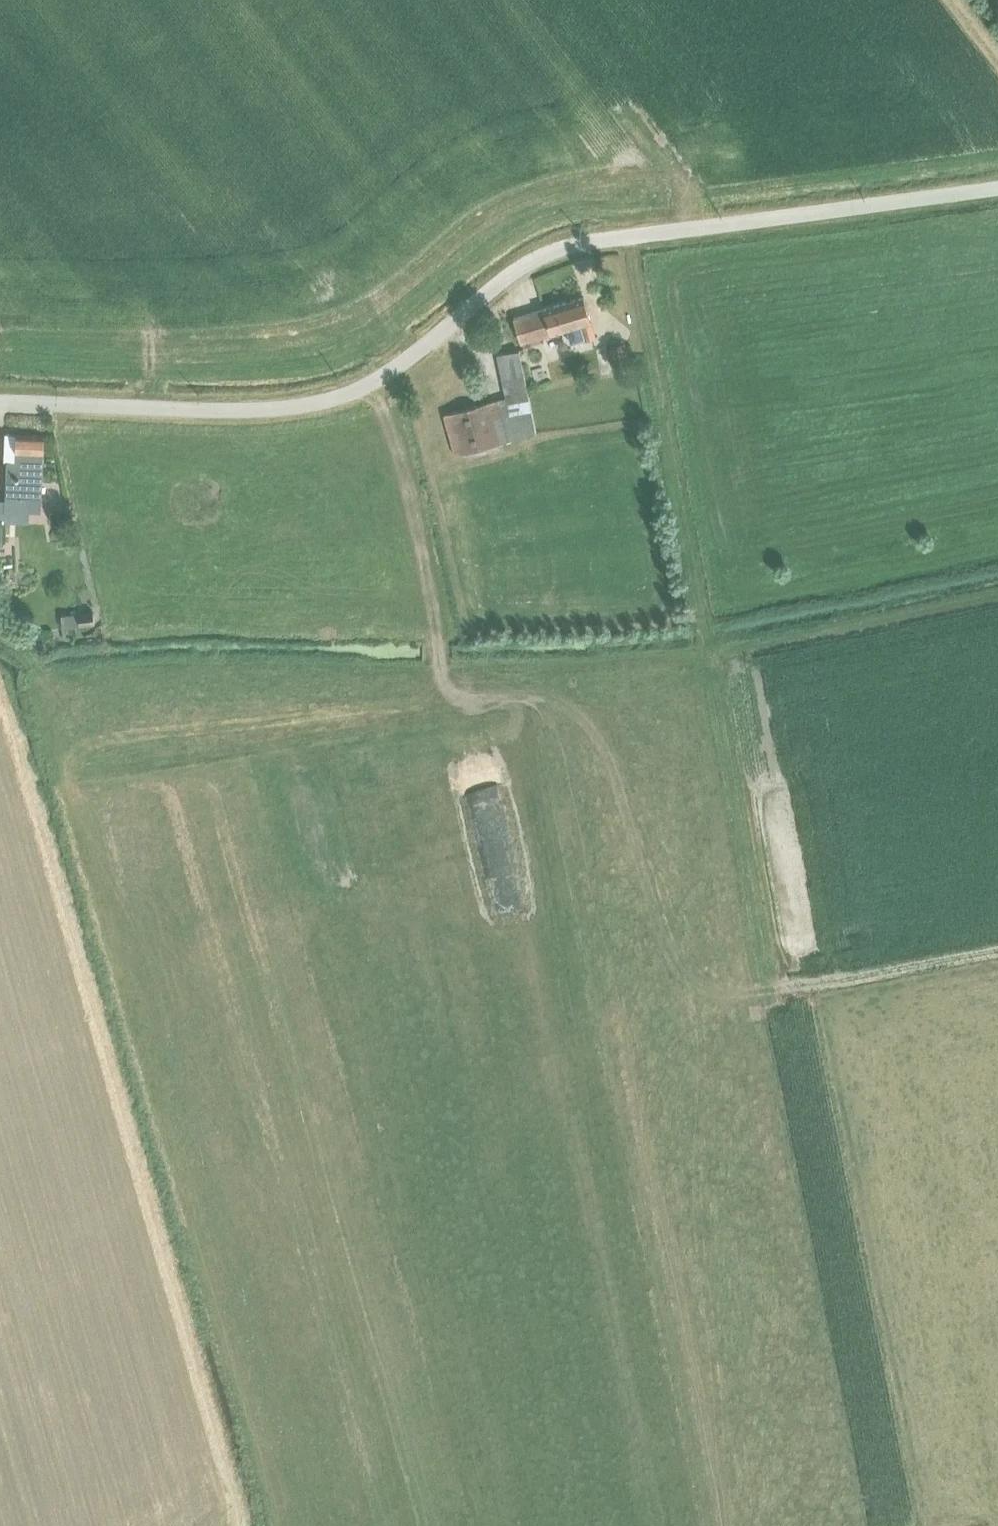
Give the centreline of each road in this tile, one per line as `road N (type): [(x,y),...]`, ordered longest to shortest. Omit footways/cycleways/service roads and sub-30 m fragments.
road 1 (unclassified): [(0,406),(257,414),(326,407),(374,387),(561,254),(997,195)]

